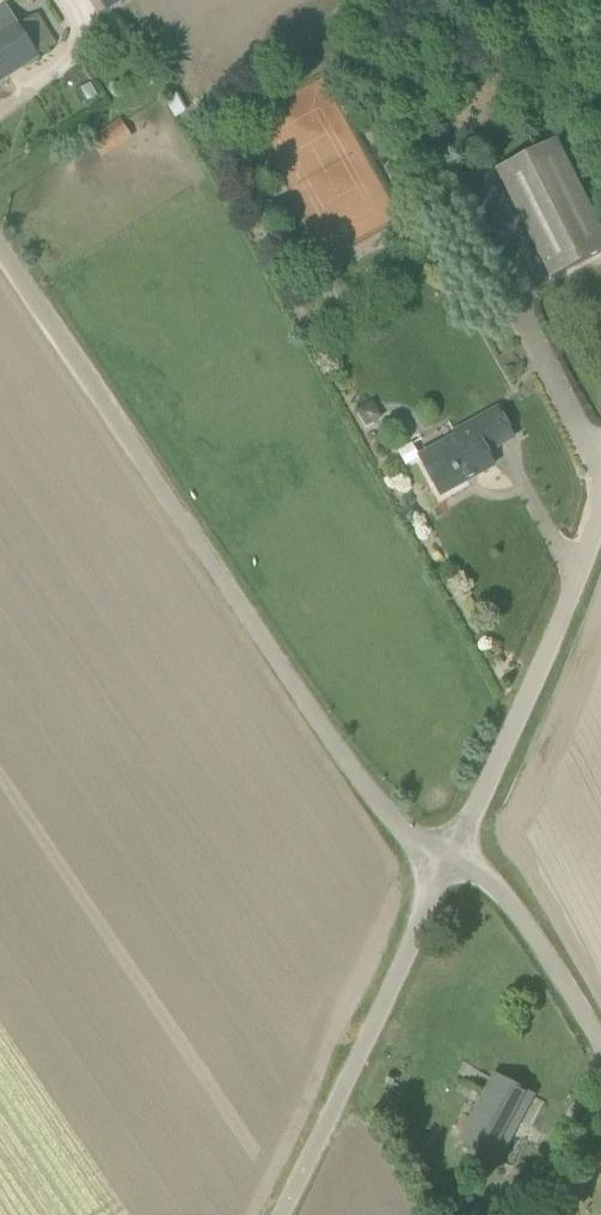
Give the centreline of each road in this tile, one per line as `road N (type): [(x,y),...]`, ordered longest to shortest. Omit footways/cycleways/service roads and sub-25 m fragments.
road 1 (unclassified): [(451,858),(417,841),(342,756),(0,244)]
road 2 (unclassified): [(283,1214),(451,858)]
road 3 (unclassified): [(451,858),(583,573),(600,516)]
road 4 (unclassified): [(600,1044),(516,910),(451,858)]

